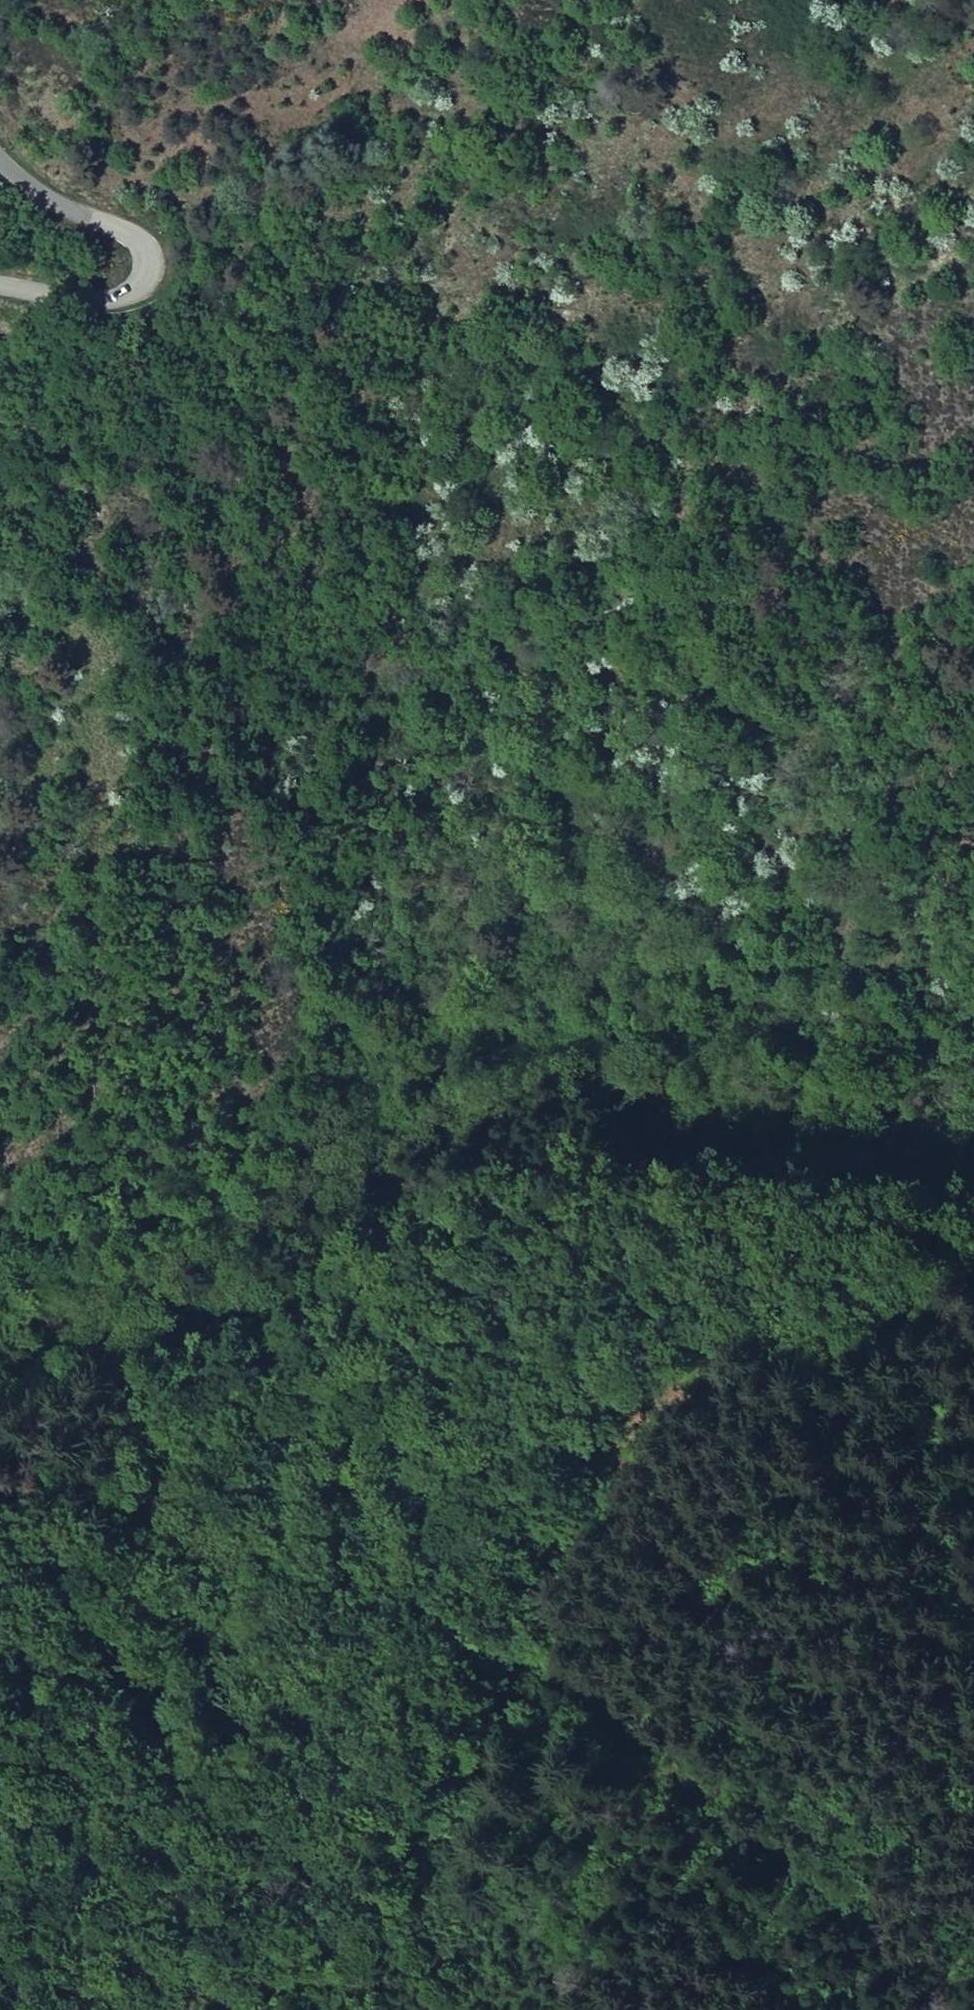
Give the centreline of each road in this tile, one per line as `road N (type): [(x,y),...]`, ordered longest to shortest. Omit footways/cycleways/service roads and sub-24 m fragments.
road 1 (unclassified): [(0,284),(50,296),(127,298),(150,268),(138,239),(35,196),(0,159)]

